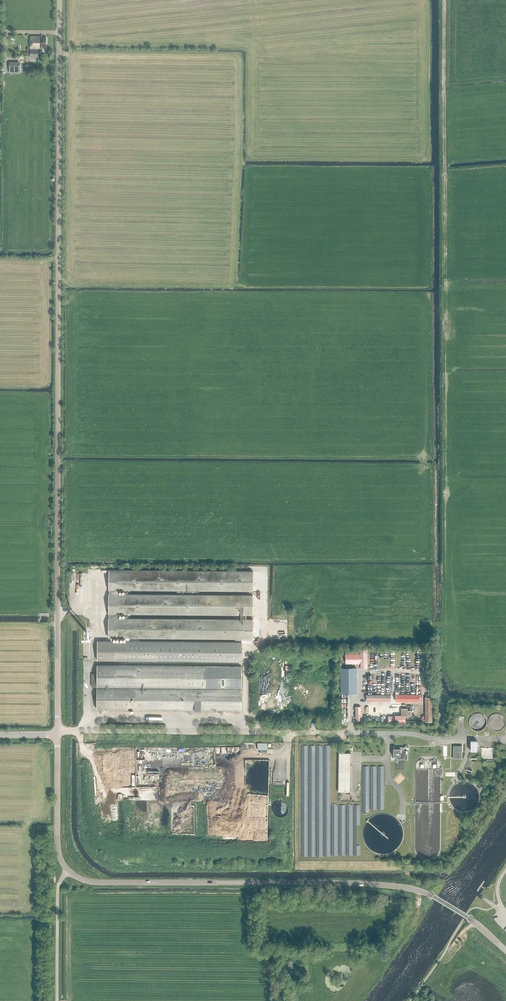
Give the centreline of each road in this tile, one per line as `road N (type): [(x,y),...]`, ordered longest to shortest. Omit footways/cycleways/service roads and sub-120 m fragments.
road 1 (tertiary): [(59,731),(60,0)]
road 2 (track): [(447,645),(445,0)]
road 3 (tertiary): [(505,951),(416,890),(77,877),(59,855),(58,736)]
road 4 (unclassified): [(361,733),(59,731)]

